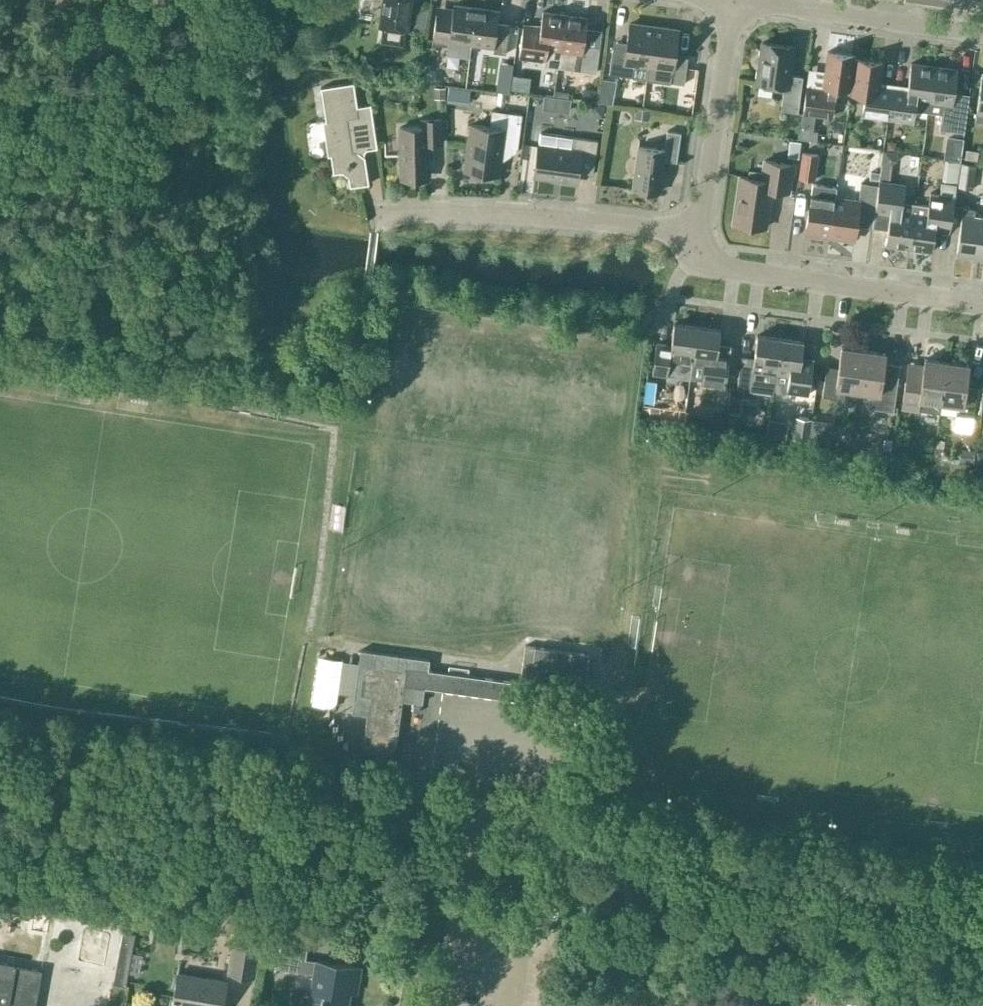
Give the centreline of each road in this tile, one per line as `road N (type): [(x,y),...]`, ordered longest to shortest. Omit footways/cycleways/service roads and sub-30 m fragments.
road 1 (residential): [(375,217),(500,213),(697,234)]
road 2 (residential): [(697,234),(728,268),(982,305)]
road 3 (residential): [(982,36),(732,0)]
road 4 (residential): [(697,234),(732,0)]
road 5 (residential): [(445,1005),(477,816)]

